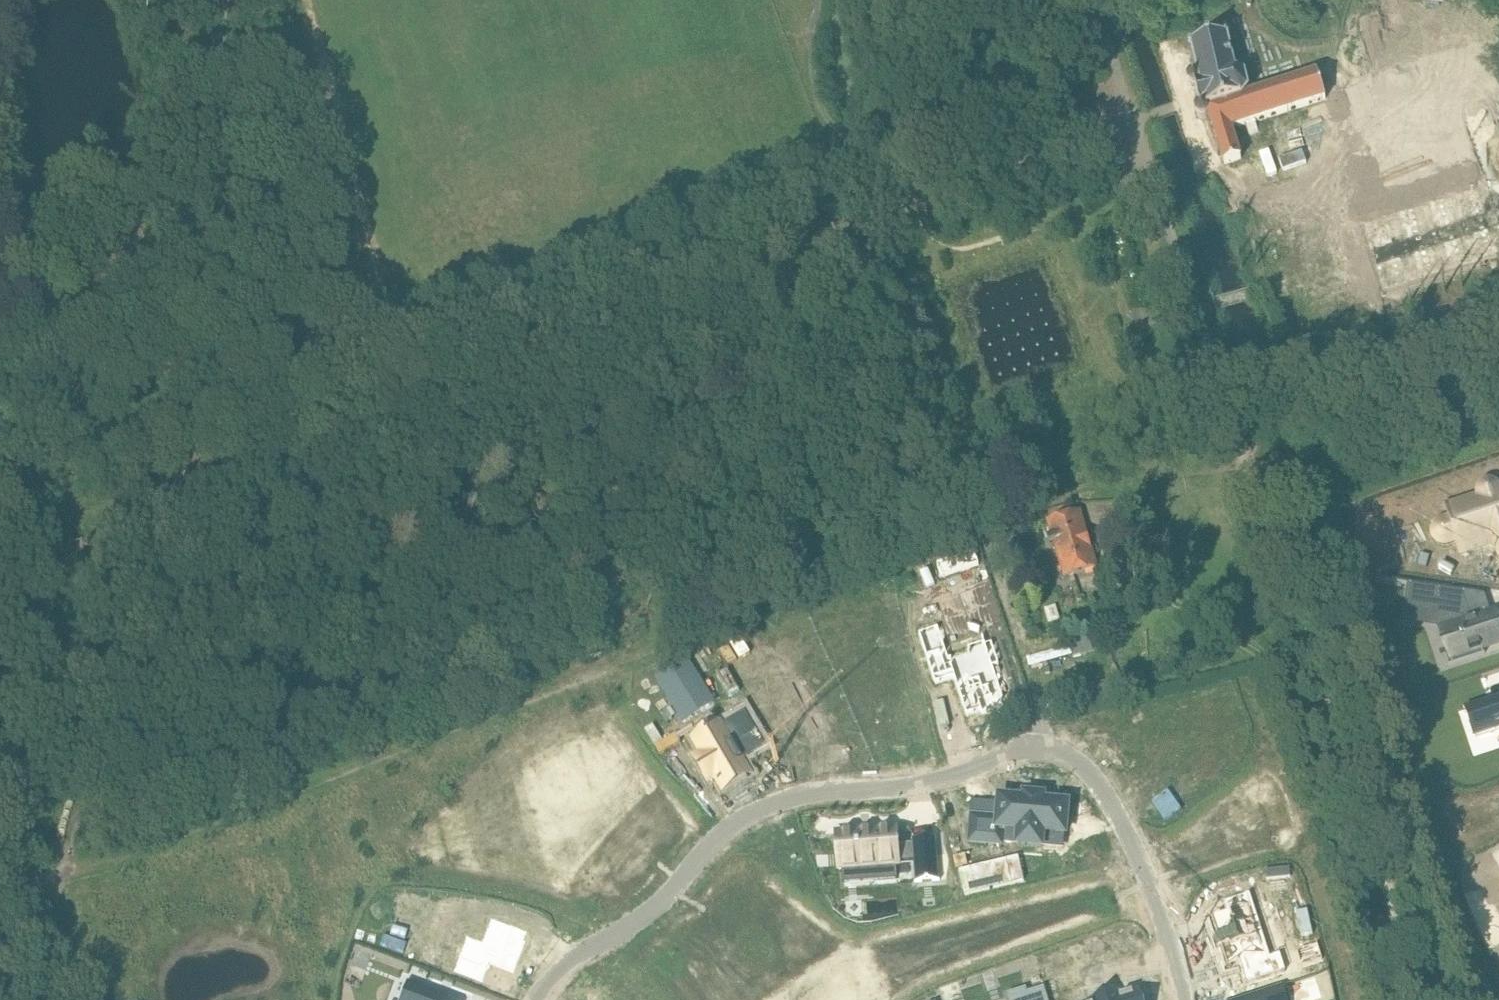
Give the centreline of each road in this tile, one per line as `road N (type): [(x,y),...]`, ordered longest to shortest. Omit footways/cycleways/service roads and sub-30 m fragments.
road 1 (unclassified): [(1133,118),(905,196),(80,507)]
road 2 (residential): [(1181,999),(1158,915),(1117,820),(1072,762),(1035,751),(929,781),(808,790),(750,813),(669,898),(552,978),(537,999)]
road 3 (track): [(1423,999),(1240,447)]
road 4 (unclassified): [(1240,447),(1133,118)]
road 5 (track): [(303,0),(365,232)]
road 6 (unclassified): [(1133,118),(1093,0)]

